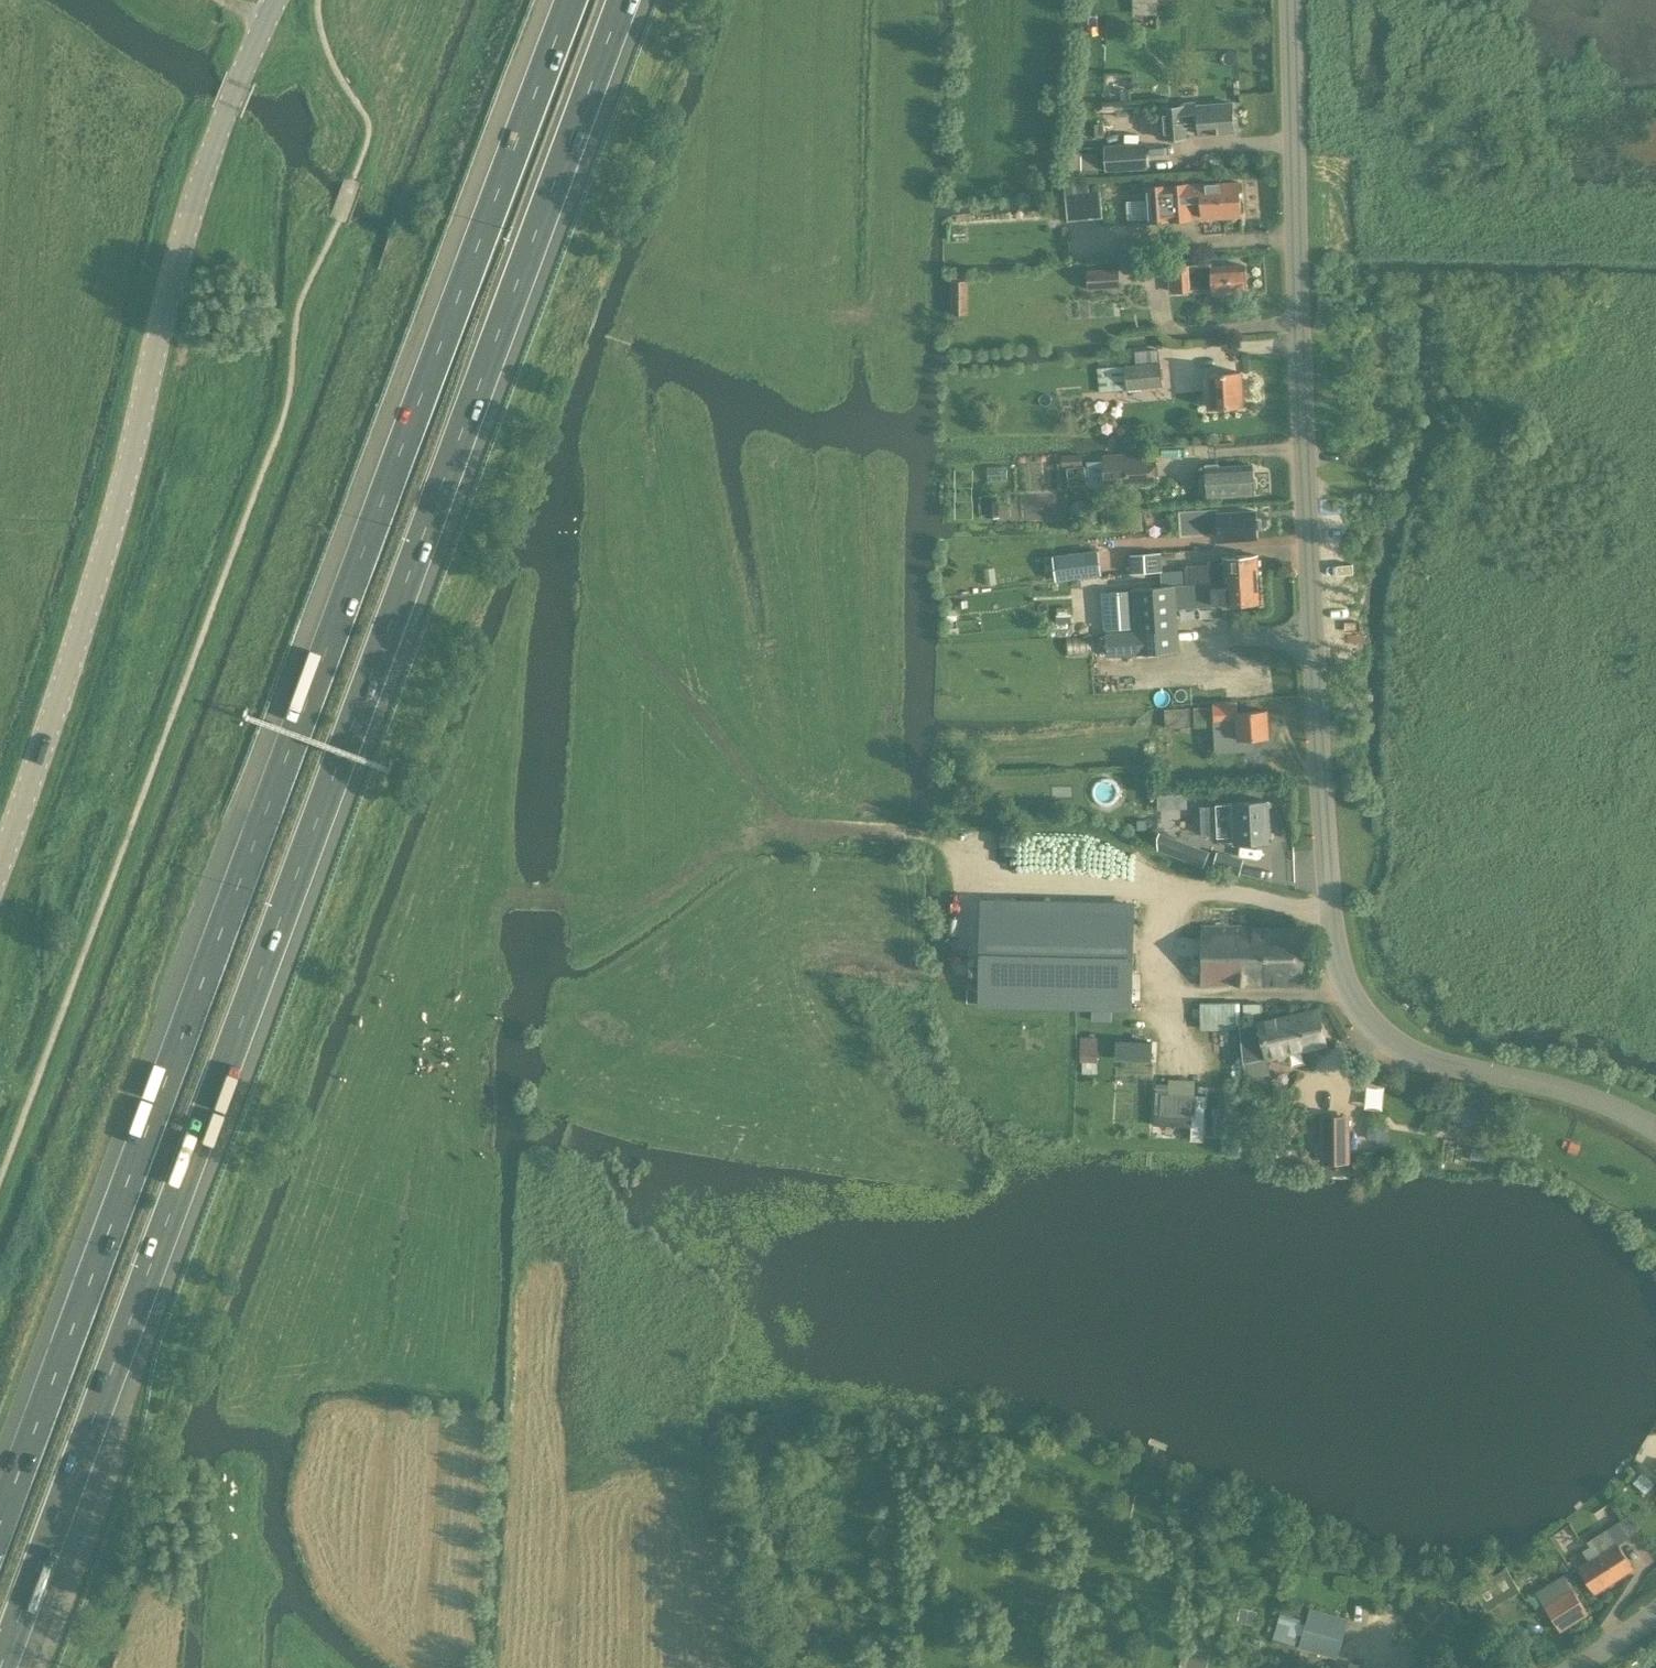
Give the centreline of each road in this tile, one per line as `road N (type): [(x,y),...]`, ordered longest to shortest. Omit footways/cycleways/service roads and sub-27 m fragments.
road 1 (motorway): [(0,1667),(623,0)]
road 2 (motorway): [(571,0),(0,1522)]
road 3 (unclassified): [(1655,1127),(1593,1096),(1409,1052),(1366,1020),(1343,972),(1331,910),(1301,381),(1293,0)]
road 4 (tertiary): [(0,875),(108,545),(188,220),(275,0)]

